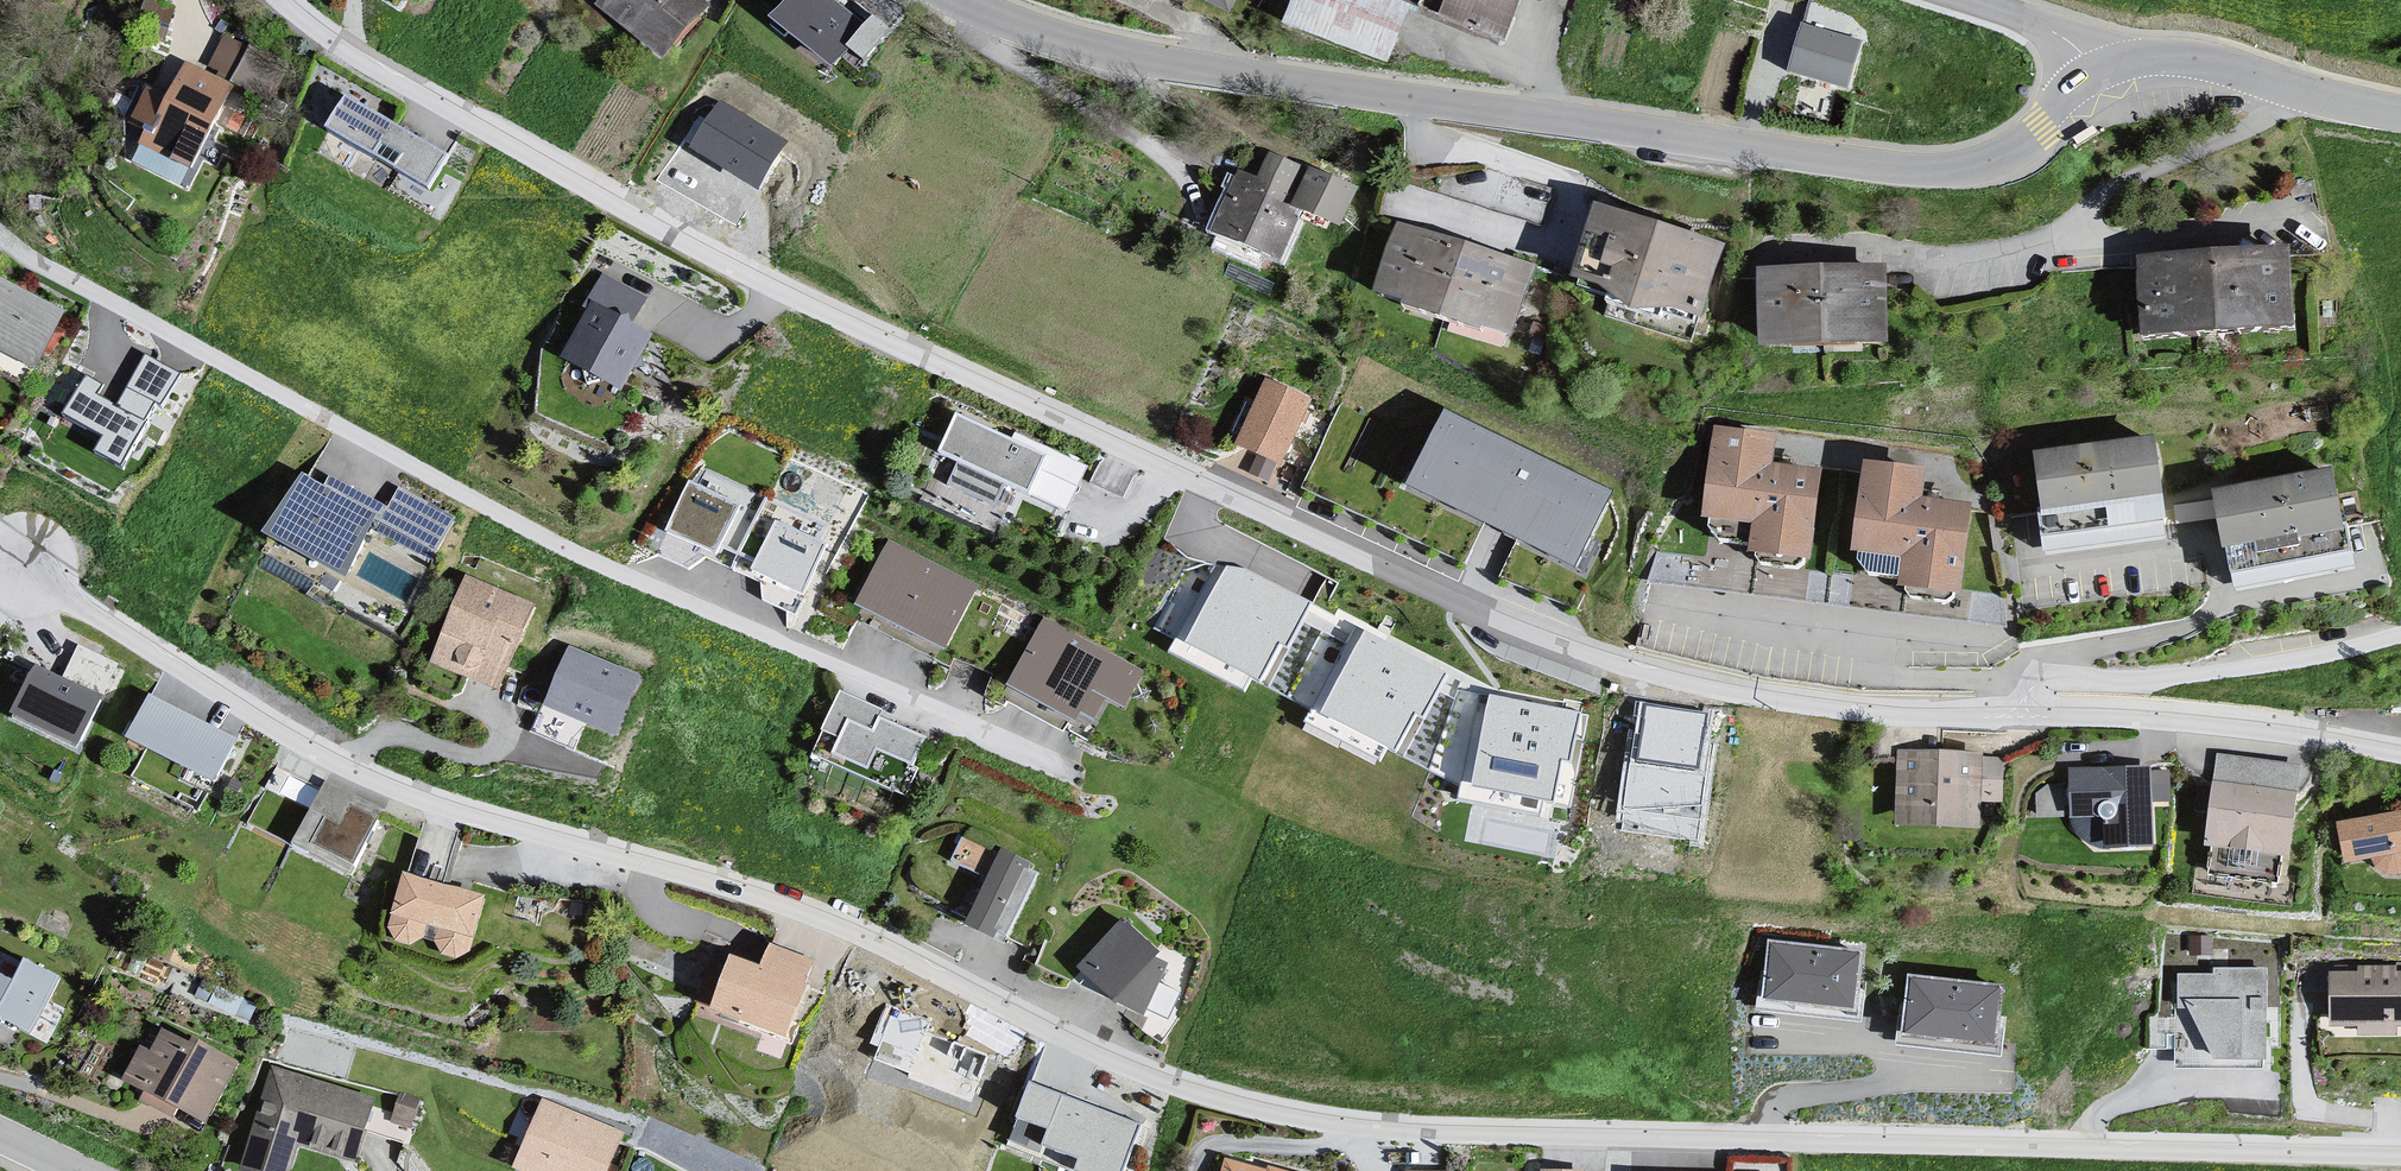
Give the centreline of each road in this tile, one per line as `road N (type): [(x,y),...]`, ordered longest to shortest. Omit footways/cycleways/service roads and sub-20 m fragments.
road 1 (residential): [(0,553),(273,729),(360,775),(447,809),(835,926),(1163,1091),(1320,1124),(1593,1139),(2400,1154)]
road 2 (residential): [(2009,710),(1843,714),(1650,672),(1464,619),(747,275),(518,153),(335,46),(278,0)]
road 3 (residential): [(0,238),(573,552),(1067,769)]
road 4 (tertiary): [(2095,71),(2062,91),(2014,151),(1959,168),(1895,168),(1163,63),(1071,43),(958,0)]
road 5 (residential): [(2009,710),(2049,686),(2218,675),(2400,634)]
road 6 (residential): [(2400,755),(2194,719),(2009,710)]
road 7 (residential): [(2400,115),(2188,62),(2132,61),(2095,71)]
road 8 (tertiary): [(1964,0),(2054,31),(2095,71)]

